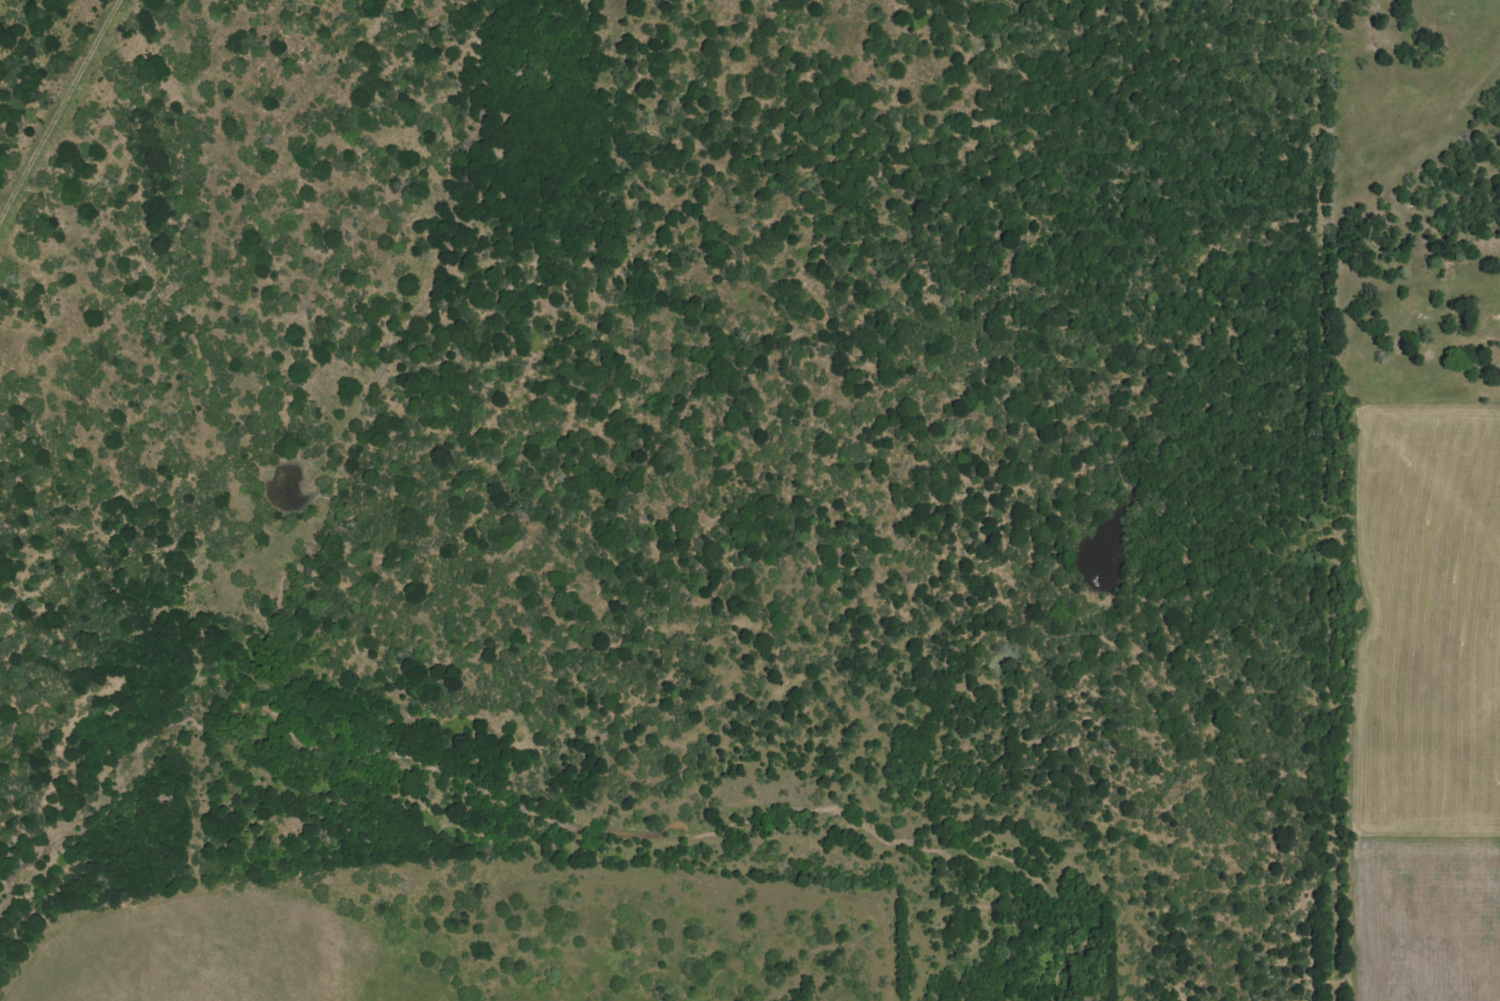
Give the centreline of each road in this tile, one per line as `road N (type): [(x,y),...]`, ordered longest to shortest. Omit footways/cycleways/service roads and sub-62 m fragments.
road 1 (residential): [(0,213),(113,0)]

